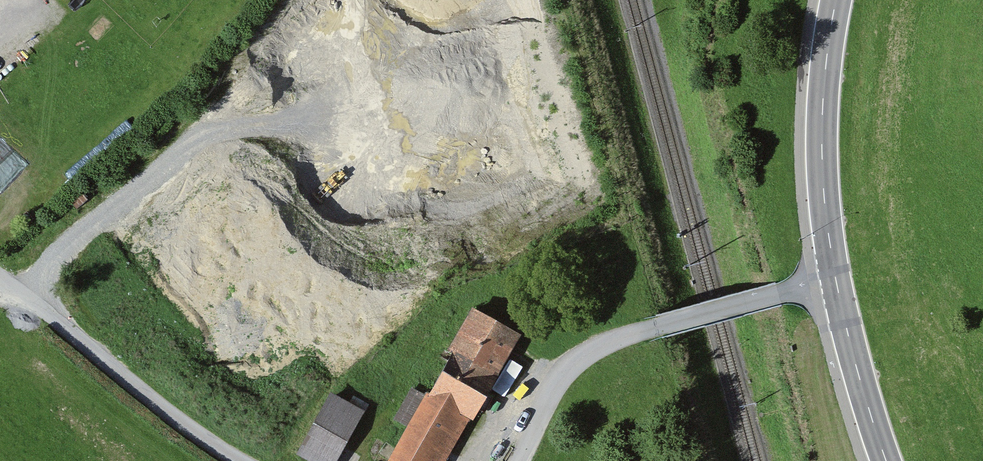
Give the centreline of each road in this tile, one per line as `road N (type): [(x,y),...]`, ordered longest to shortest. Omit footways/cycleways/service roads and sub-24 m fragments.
road 1 (track): [(16,291),(219,117),(337,0)]
road 2 (unclassified): [(519,460),(562,374),(582,355),(835,278)]
road 3 (unclassified): [(16,291),(167,411),(245,460)]
road 4 (tertiary): [(836,0),(821,123),(835,278)]
road 5 (tertiary): [(835,278),(885,460)]

